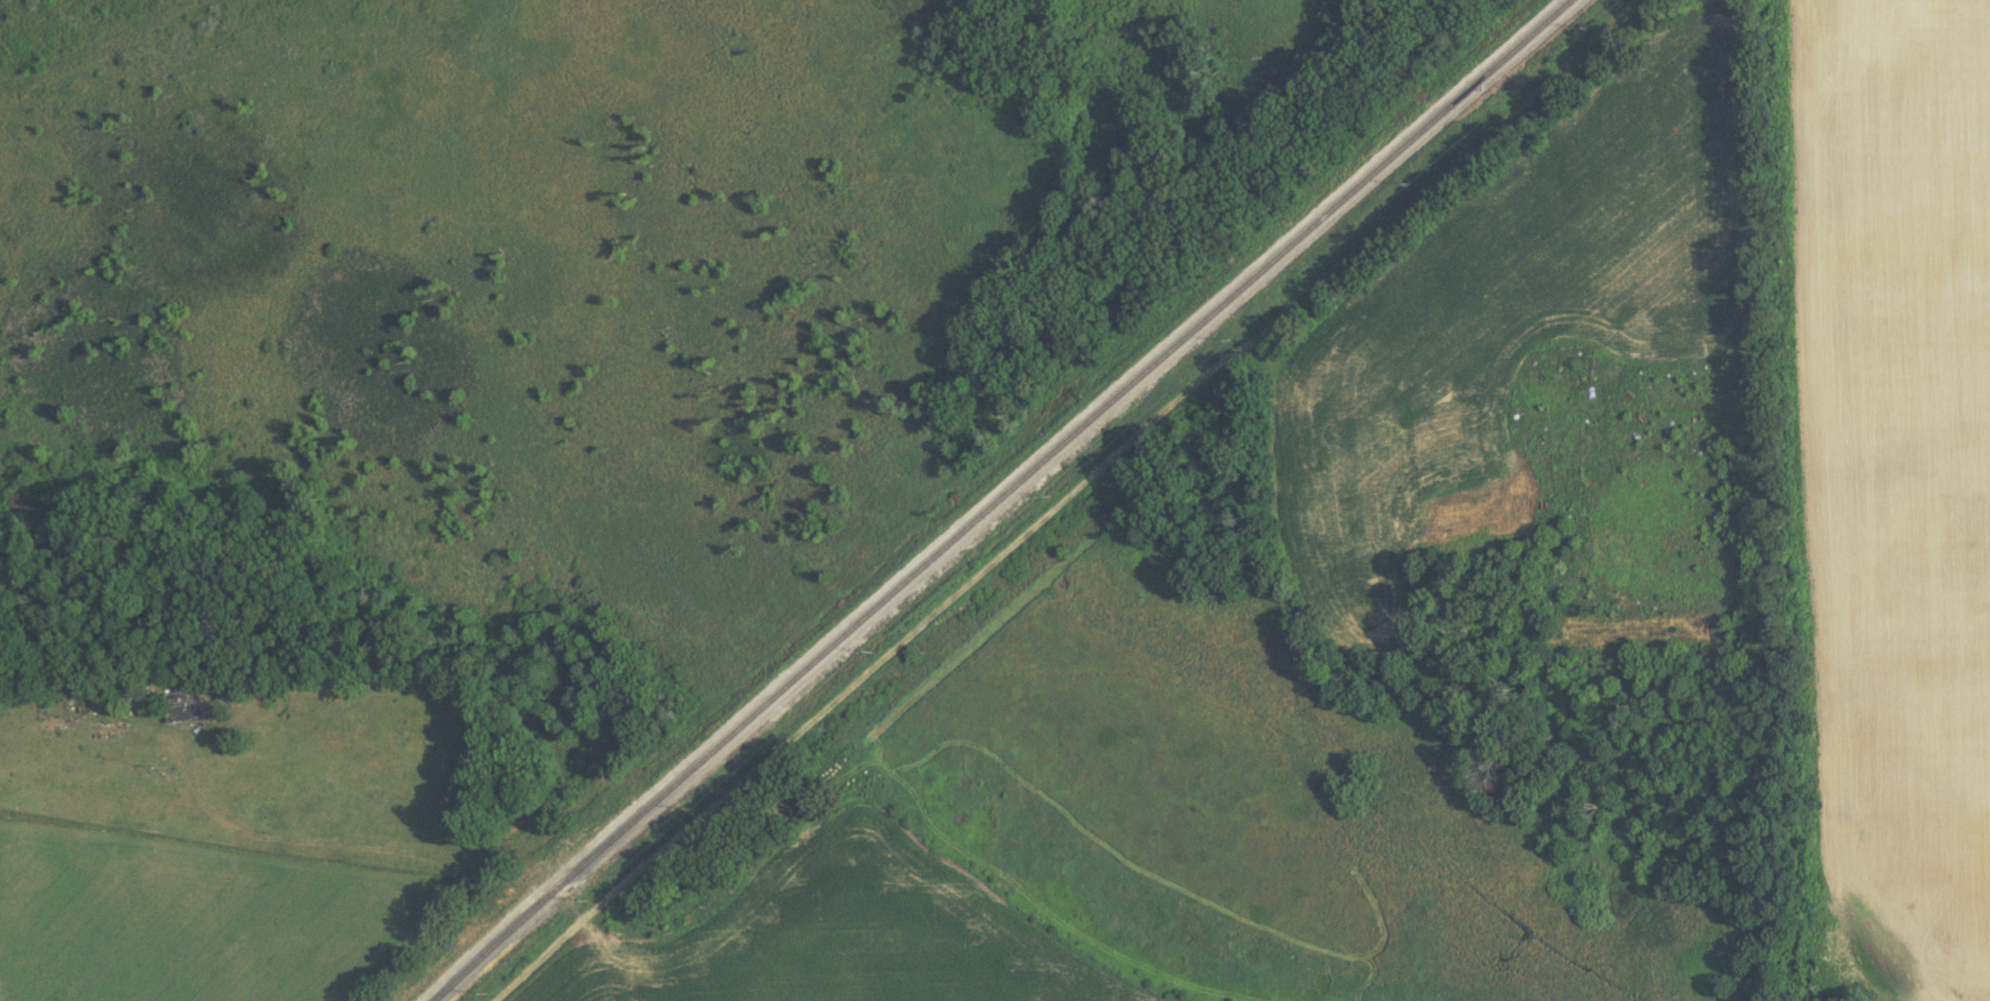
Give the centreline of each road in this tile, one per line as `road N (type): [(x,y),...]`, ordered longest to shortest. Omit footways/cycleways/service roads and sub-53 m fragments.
road 1 (track): [(1639,0),(499,1000)]
road 2 (track): [(582,921),(548,876),(530,866),(253,839),(212,814),(166,735)]

